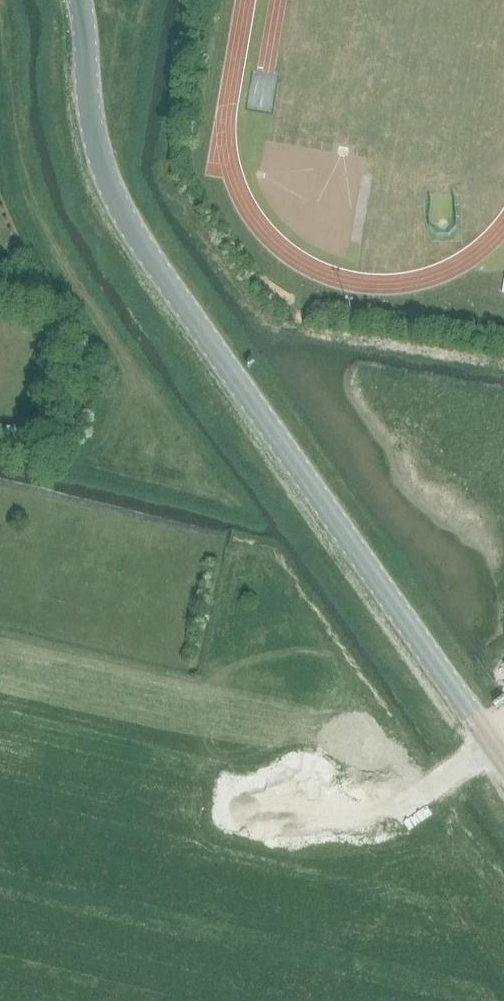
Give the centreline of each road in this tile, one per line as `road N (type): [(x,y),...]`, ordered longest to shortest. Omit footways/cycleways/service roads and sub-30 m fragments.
road 1 (tertiary): [(79,0),(96,145),(127,225),(503,763)]

